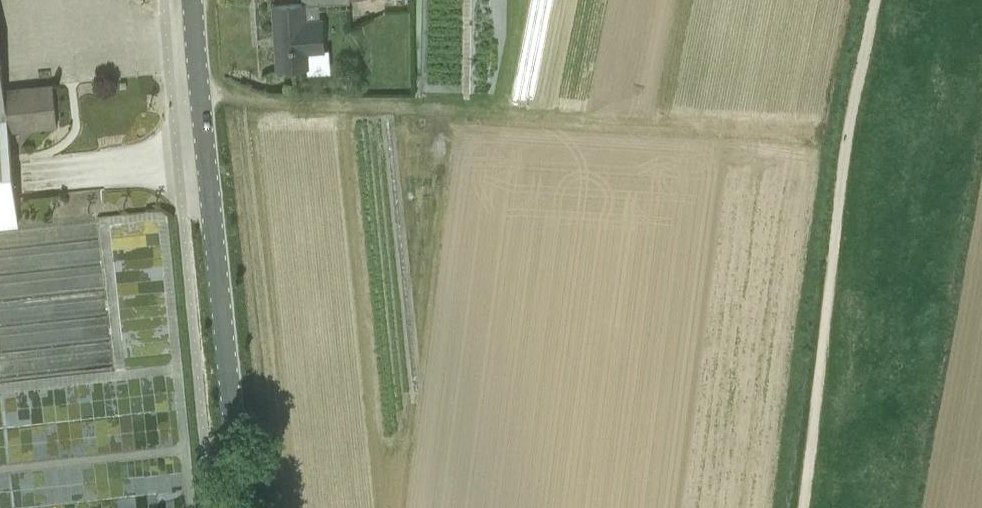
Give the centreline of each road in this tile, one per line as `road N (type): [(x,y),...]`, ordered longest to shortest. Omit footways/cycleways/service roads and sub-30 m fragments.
road 1 (track): [(874,0),(843,149),(804,507)]
road 2 (tertiary): [(242,507),(192,0)]

